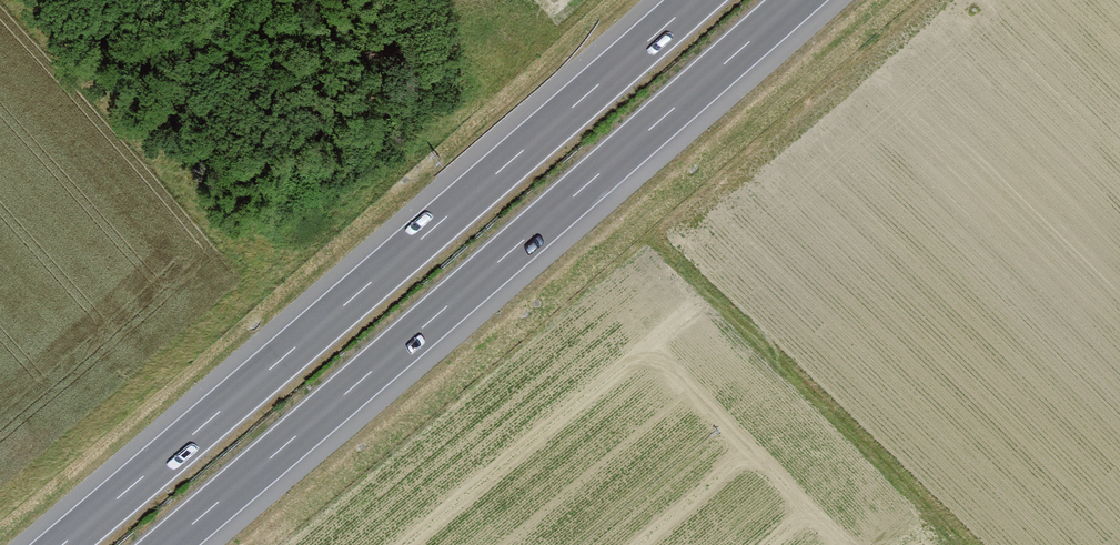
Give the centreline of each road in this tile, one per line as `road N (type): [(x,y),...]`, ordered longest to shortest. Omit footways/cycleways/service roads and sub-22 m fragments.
road 1 (motorway): [(695,0),(62,544)]
road 2 (motorway): [(167,544),(796,0)]

